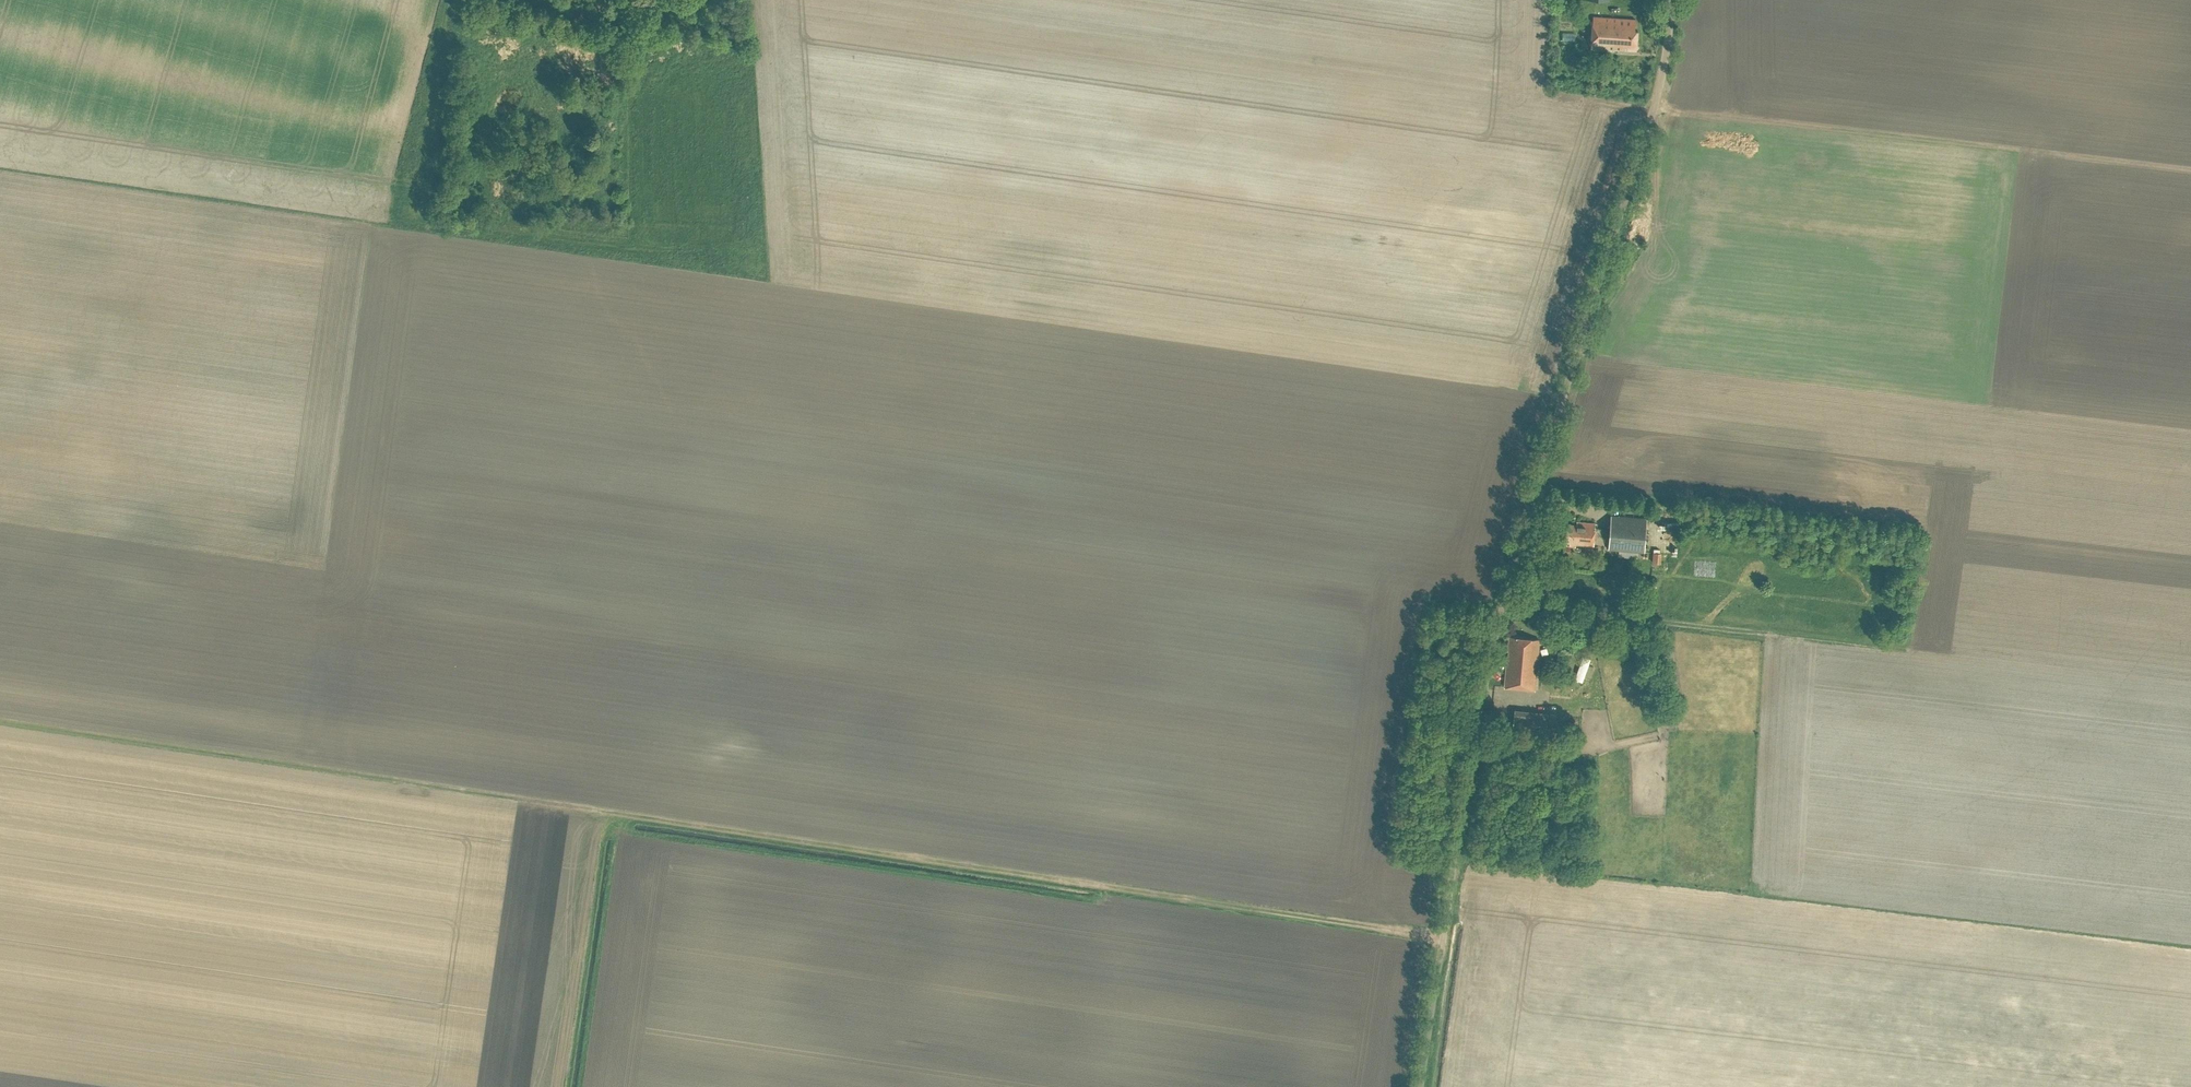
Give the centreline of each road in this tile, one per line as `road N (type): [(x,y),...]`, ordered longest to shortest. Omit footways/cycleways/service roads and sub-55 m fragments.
road 1 (track): [(0,721),(1444,937)]
road 2 (unclassified): [(1421,1086),(1465,792),(1513,559),(1642,147),(1671,0)]

